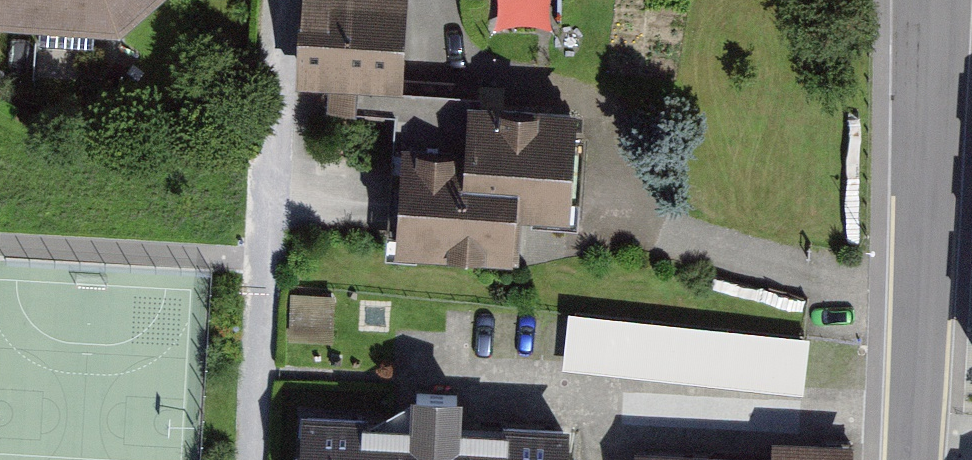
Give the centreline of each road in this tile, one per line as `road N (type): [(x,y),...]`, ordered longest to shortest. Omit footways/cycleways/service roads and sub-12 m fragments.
road 1 (residential): [(251,459),(279,0)]
road 2 (tertiary): [(910,459),(929,0)]

